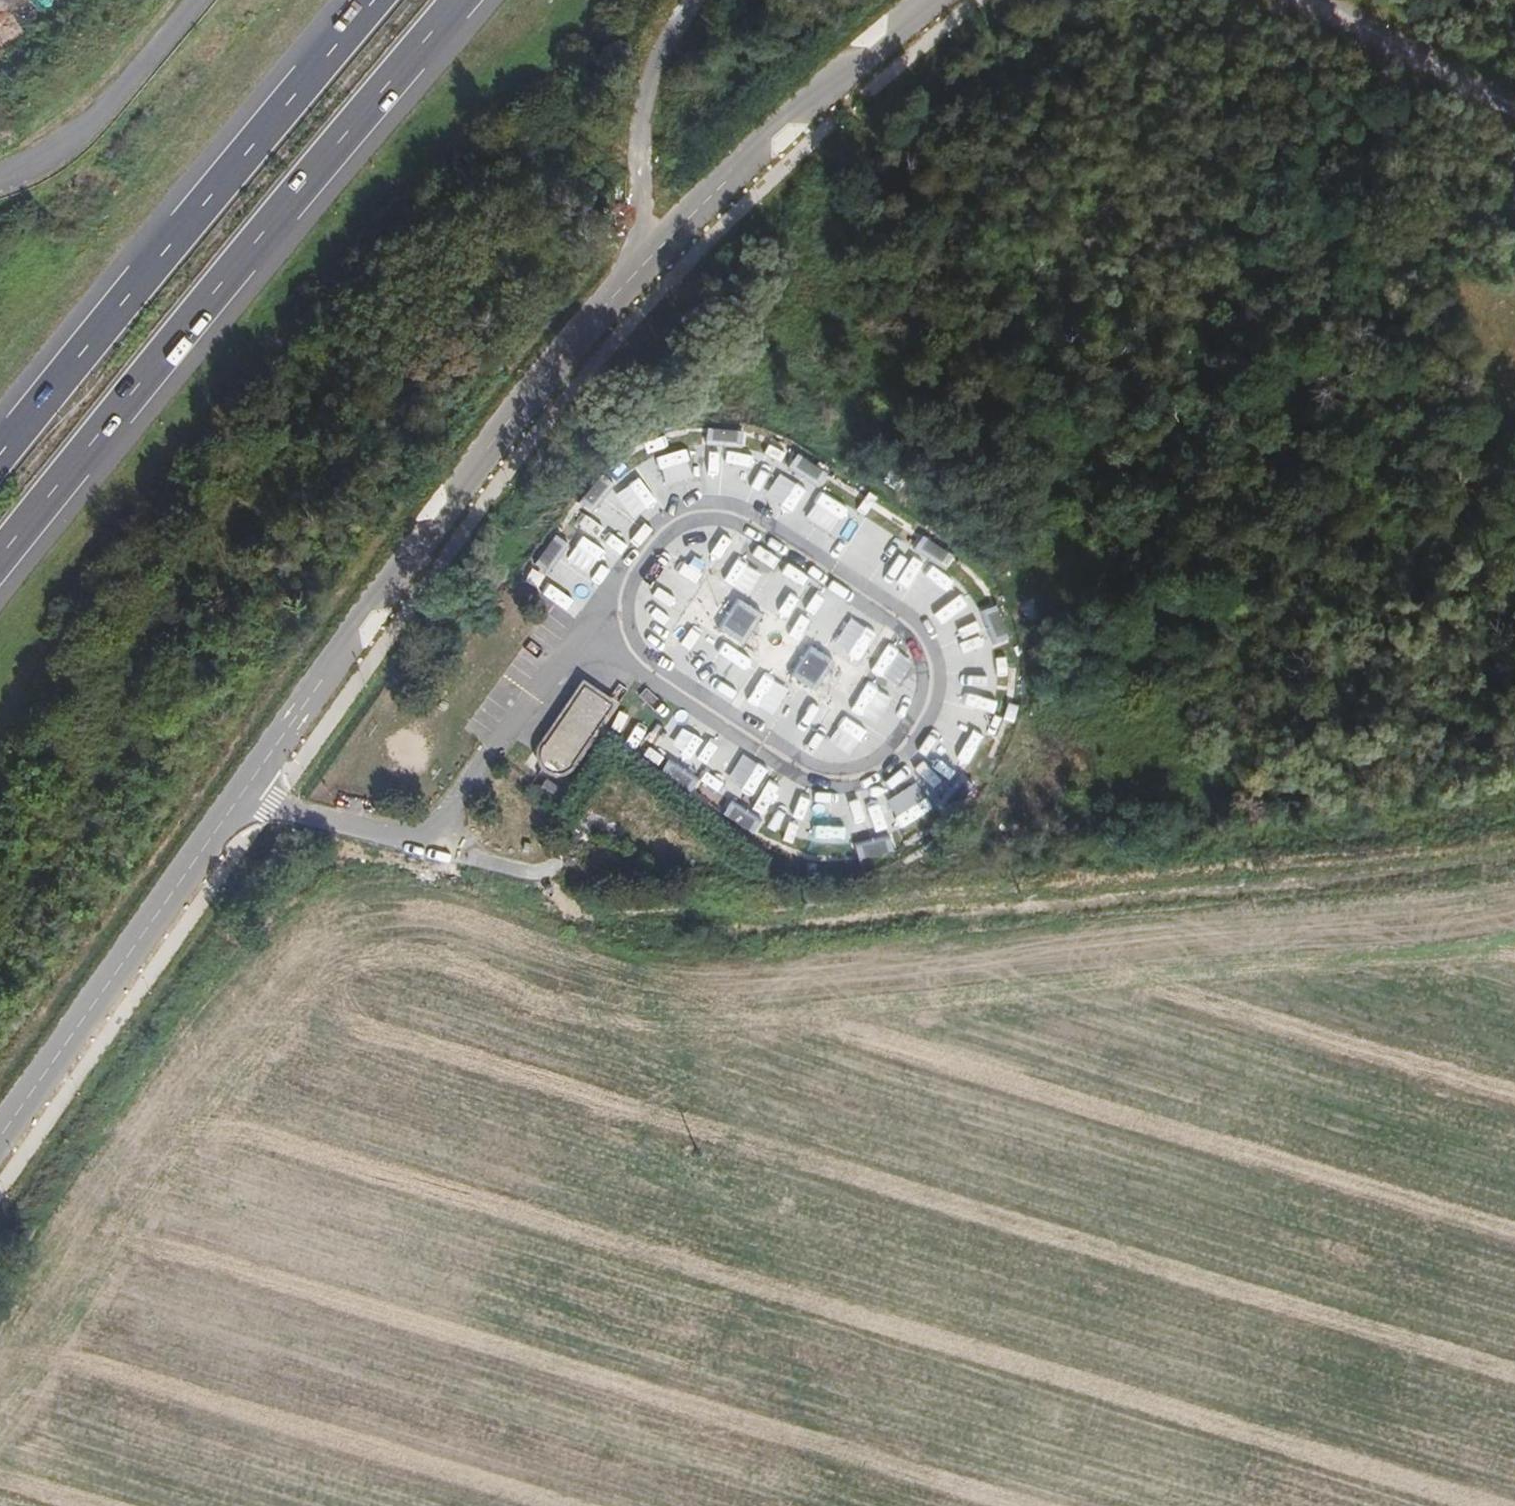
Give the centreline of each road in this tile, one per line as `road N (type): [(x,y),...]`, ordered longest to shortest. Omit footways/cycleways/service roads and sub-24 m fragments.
road 1 (unclassified): [(939,0),(835,90),(791,110),(571,348),(398,581),(363,603),(344,627),(343,653),(0,1147)]
road 2 (motorway): [(0,561),(462,0)]
road 3 (motorway): [(372,0),(0,454)]

